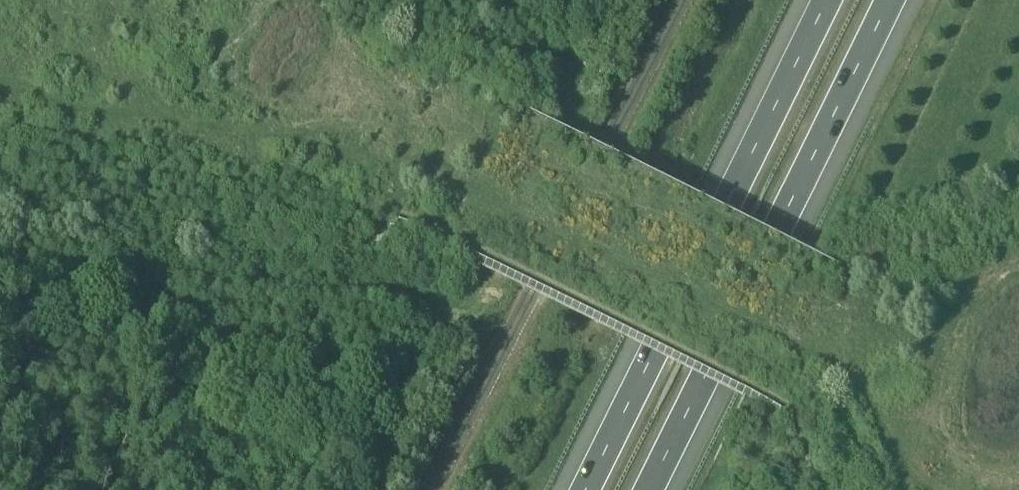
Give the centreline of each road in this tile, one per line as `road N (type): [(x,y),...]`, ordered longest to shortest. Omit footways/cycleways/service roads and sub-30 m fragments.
road 1 (motorway): [(827,0),(585,489)]
road 2 (motorway): [(649,489),(889,0)]
road 3 (track): [(376,461),(0,324)]

